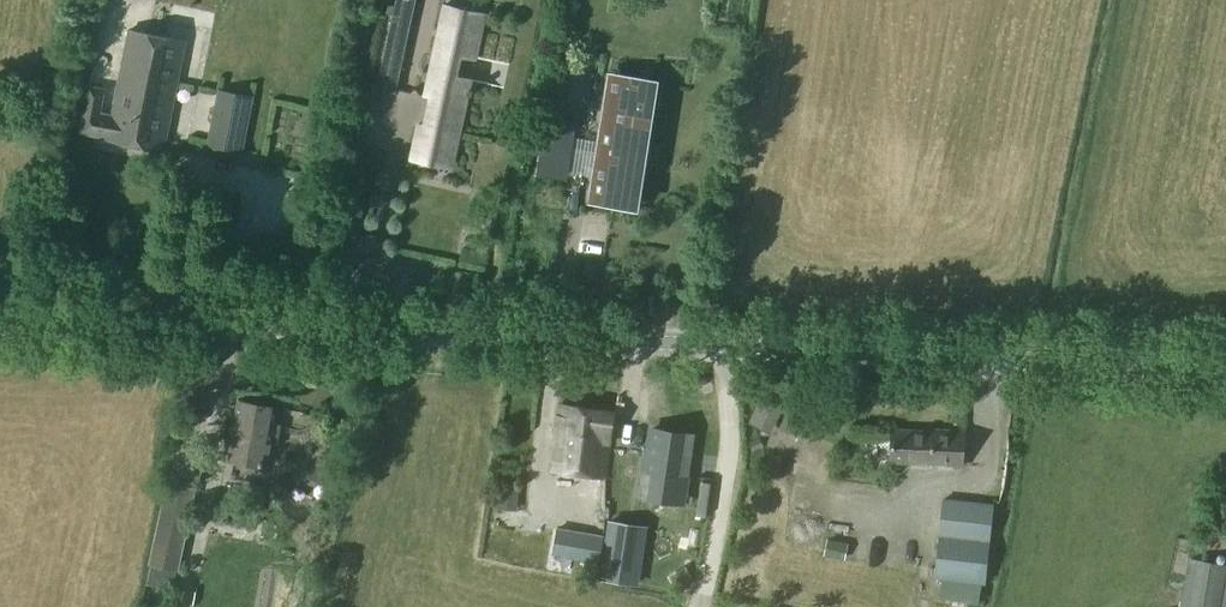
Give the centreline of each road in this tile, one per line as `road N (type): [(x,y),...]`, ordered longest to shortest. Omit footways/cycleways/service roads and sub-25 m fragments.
road 1 (unclassified): [(1225,368),(0,315)]

